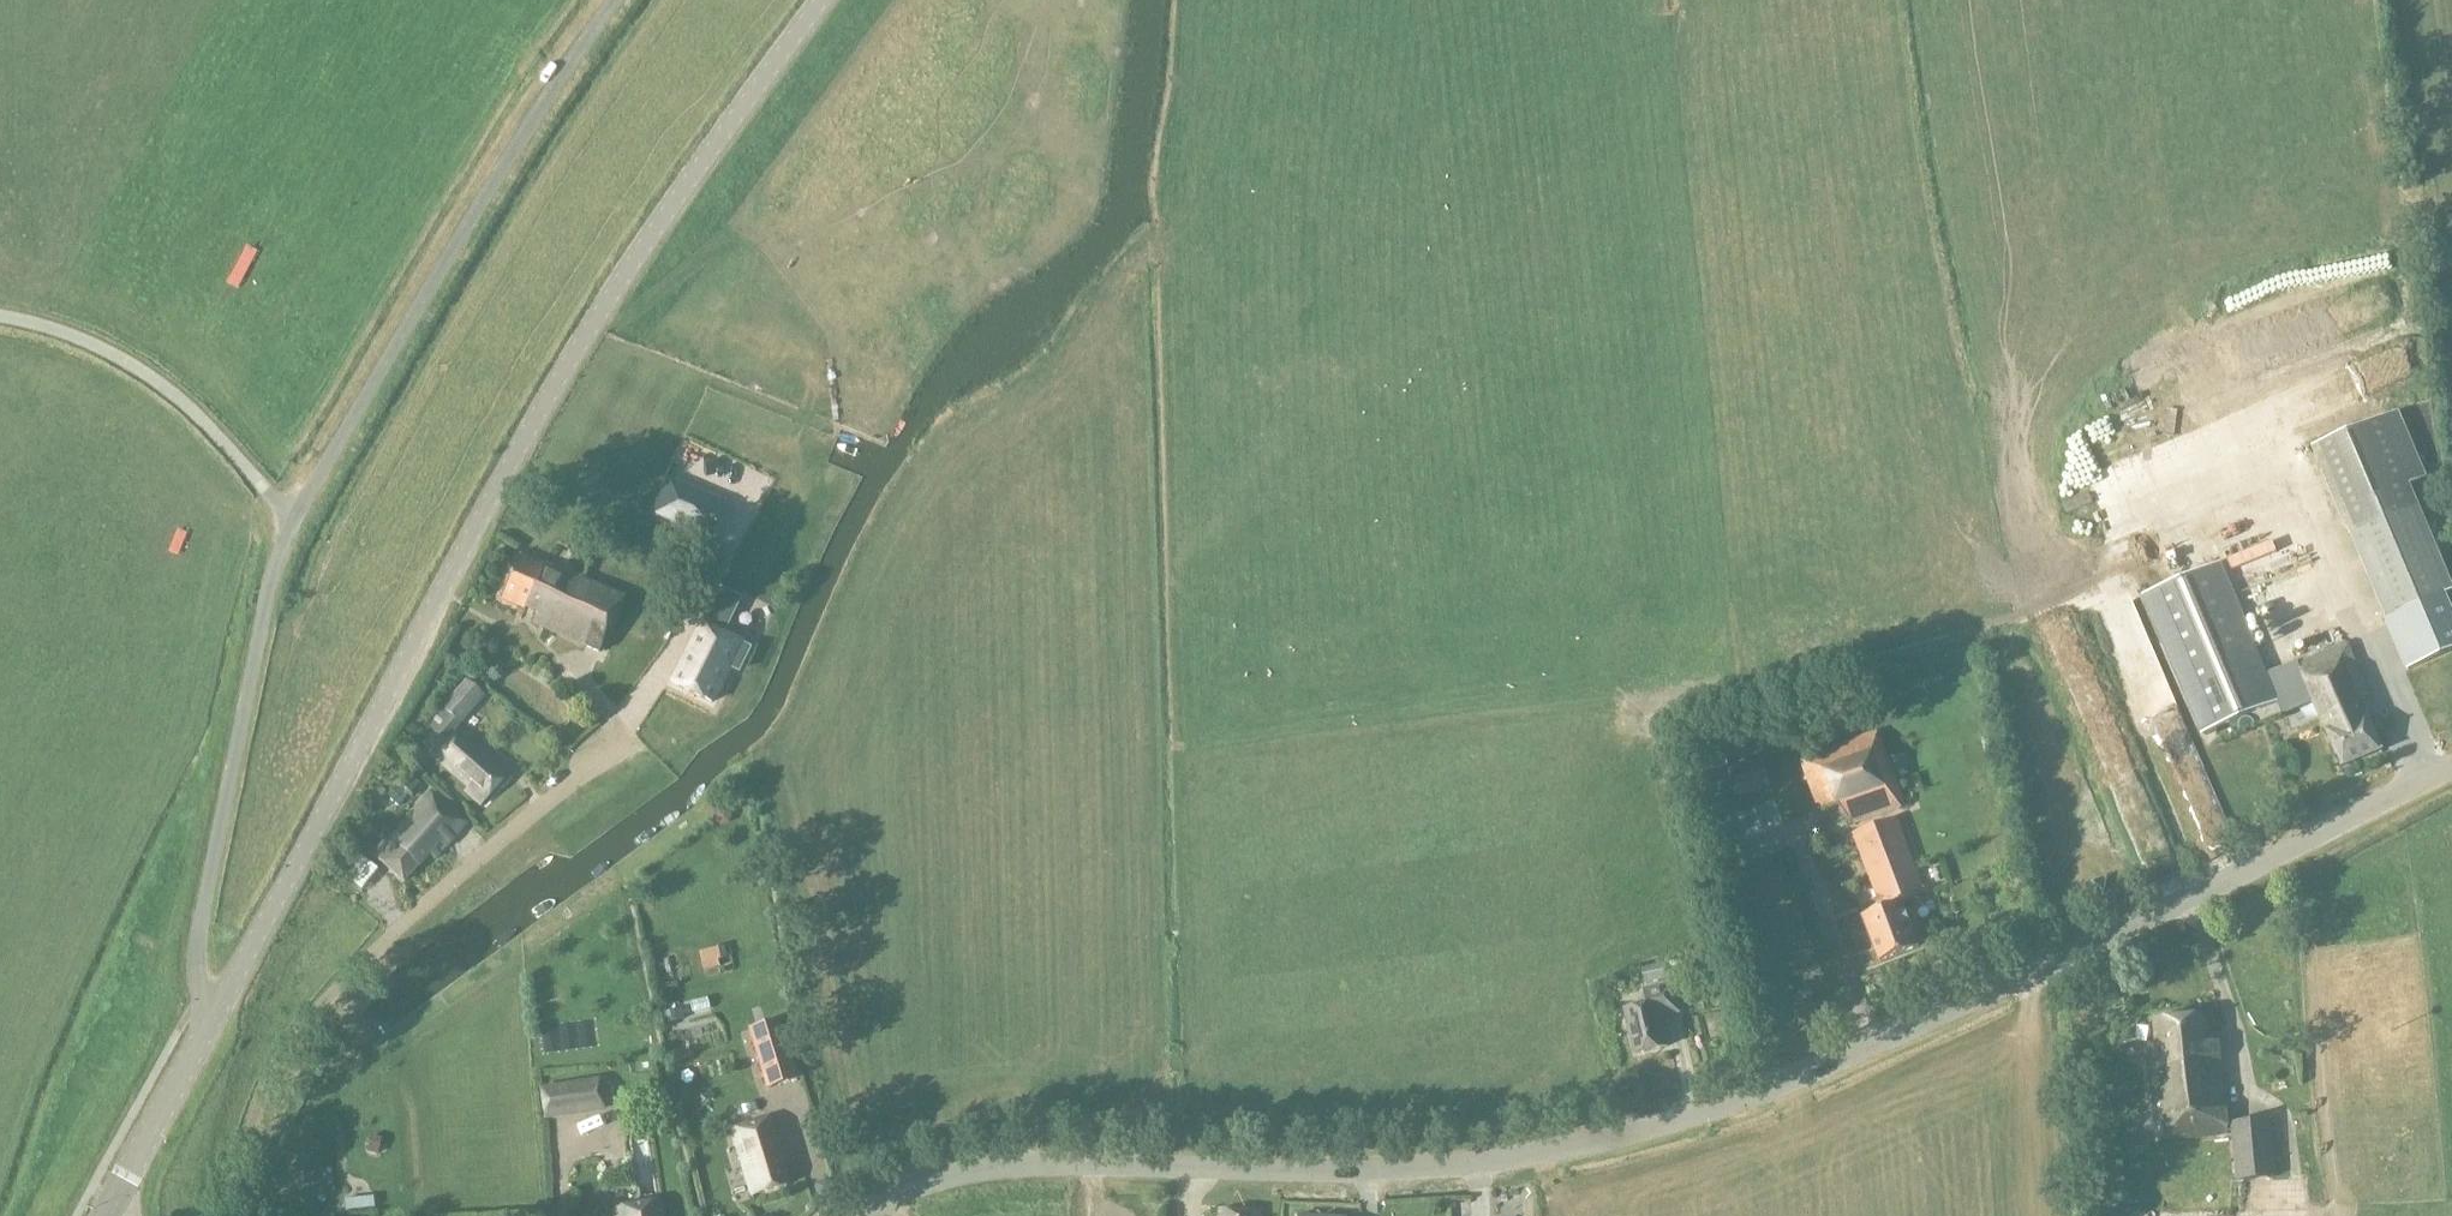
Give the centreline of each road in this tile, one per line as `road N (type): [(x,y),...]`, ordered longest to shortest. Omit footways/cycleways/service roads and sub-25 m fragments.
road 1 (unclassified): [(857,1215),(901,1189),(984,1166),(1420,1167),(1637,1132),(1800,1075),(1951,1008),(2451,765)]
road 2 (tertiary): [(215,1011),(563,373),(823,0)]
road 3 (unclassified): [(215,1011),(198,982),(201,924),(278,555),(545,92),(610,0)]
road 4 (unclassified): [(635,737),(419,907),(314,1011),(262,1086),(222,1215)]
road 5 (tertiary): [(106,1215),(215,1011)]

